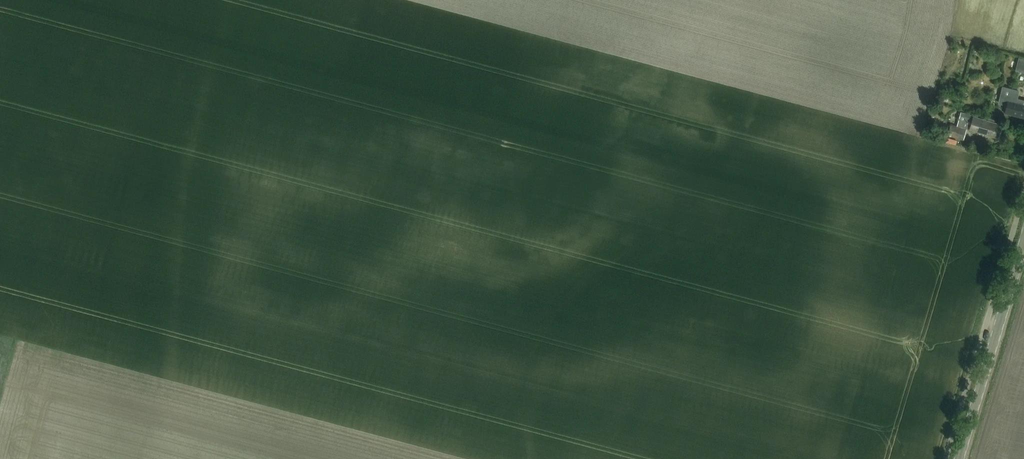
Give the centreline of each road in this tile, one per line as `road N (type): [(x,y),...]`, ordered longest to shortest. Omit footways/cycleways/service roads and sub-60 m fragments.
road 1 (tertiary): [(957,458),(1023,233)]

